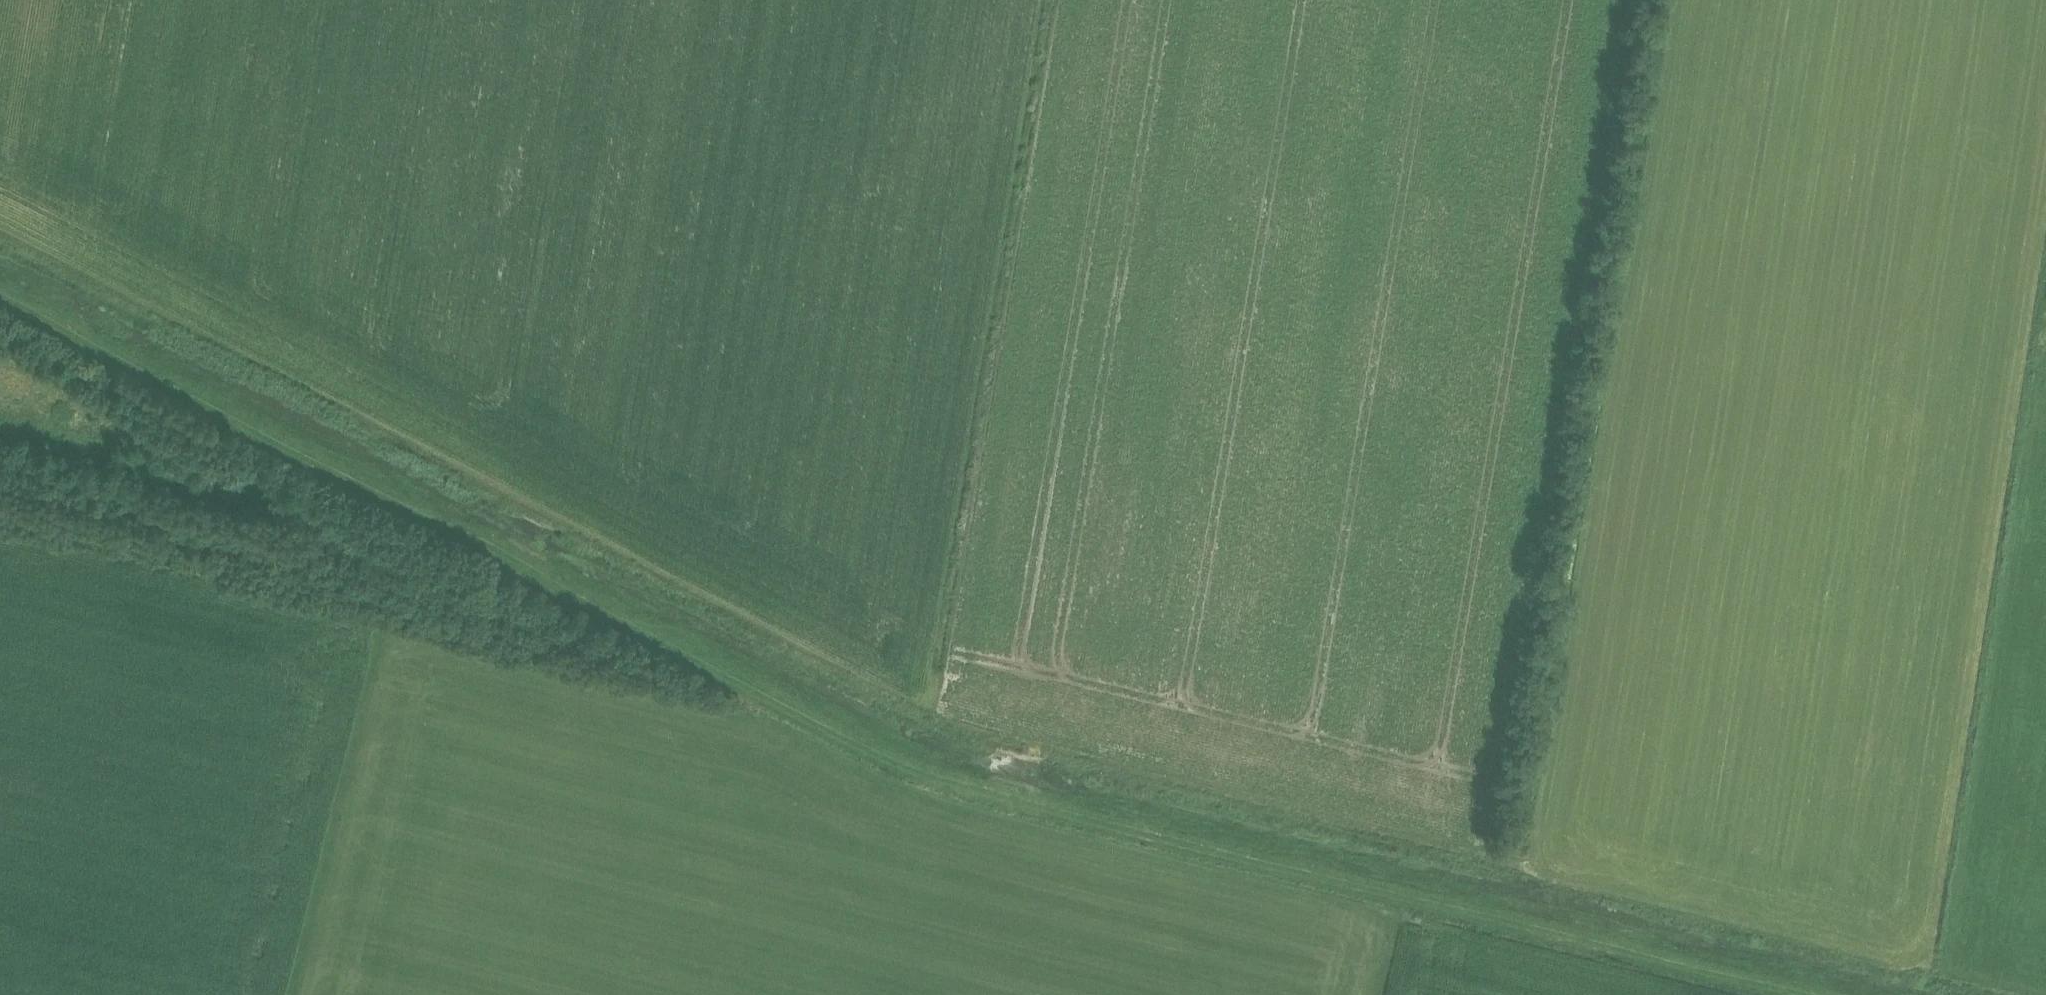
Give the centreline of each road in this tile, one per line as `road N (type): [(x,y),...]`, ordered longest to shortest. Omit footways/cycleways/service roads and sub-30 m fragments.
road 1 (track): [(0,243),(941,725),(1009,750),(2044,994)]
road 2 (track): [(0,296),(312,465),(431,522),(462,522),(554,568),(575,600),(909,771),(974,770),(1097,824),(1505,925),(1555,912),(1596,923),(1627,956),(1790,994)]

